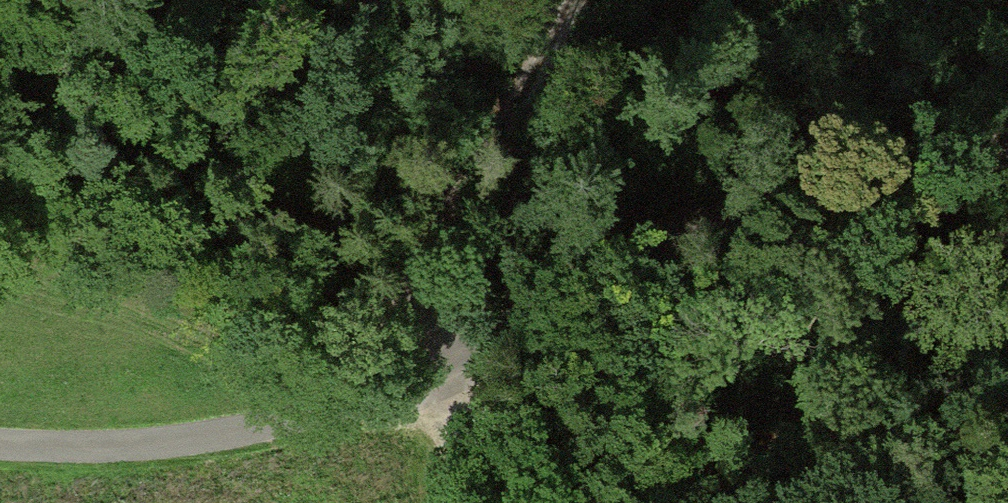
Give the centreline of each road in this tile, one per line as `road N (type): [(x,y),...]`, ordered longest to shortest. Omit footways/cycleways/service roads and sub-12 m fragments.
road 1 (track): [(0,450),(133,452),(256,432),(465,352),(707,224),(946,150),(1007,145)]
road 2 (track): [(465,352),(433,252),(559,0)]

